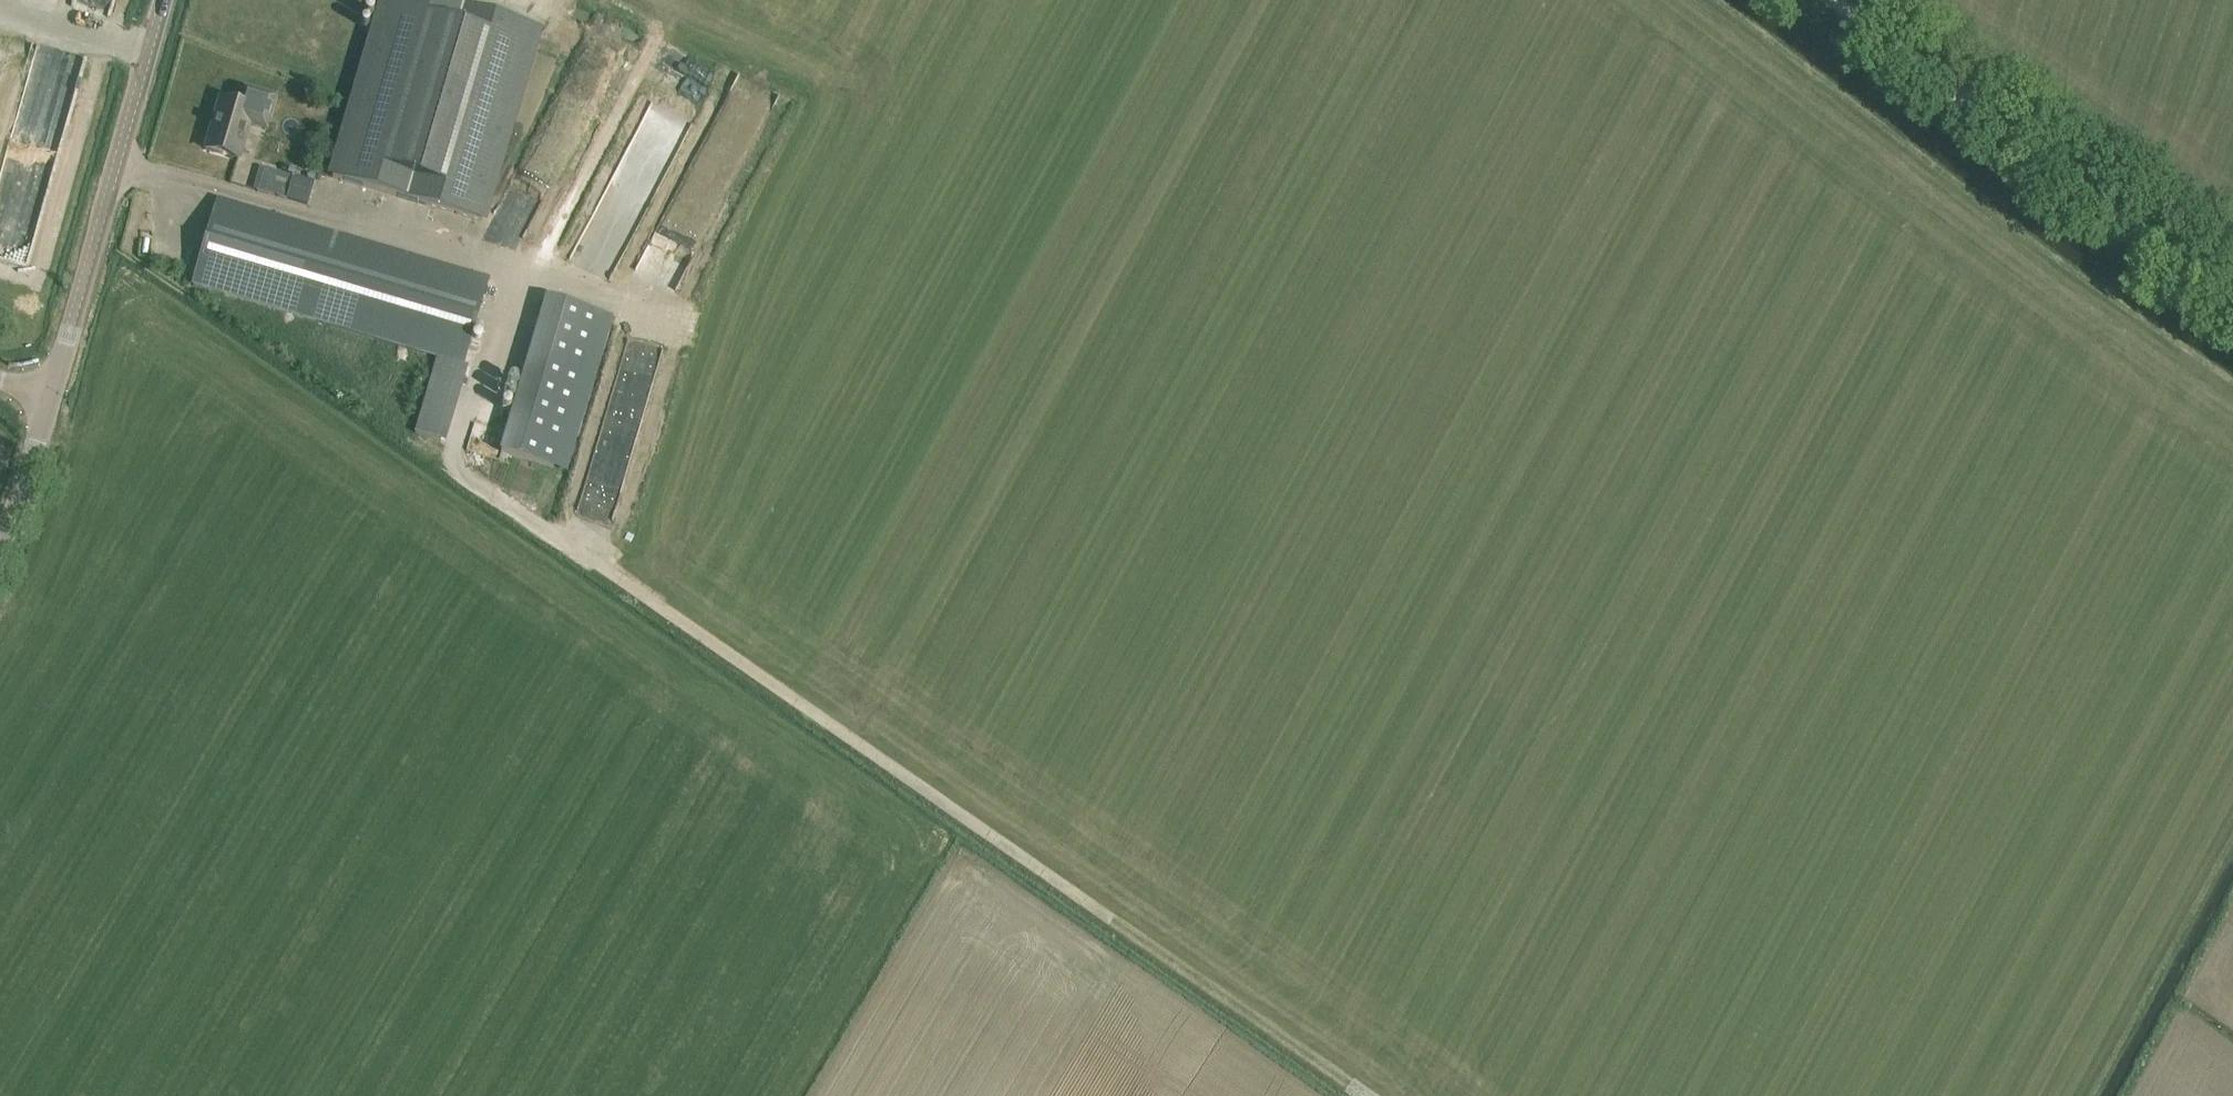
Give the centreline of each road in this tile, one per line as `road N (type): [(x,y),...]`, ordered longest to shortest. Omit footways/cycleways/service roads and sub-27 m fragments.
road 1 (track): [(1847,0),(2232,289)]
road 2 (tertiary): [(49,401),(161,0)]
road 3 (tertiary): [(0,531),(49,401)]

